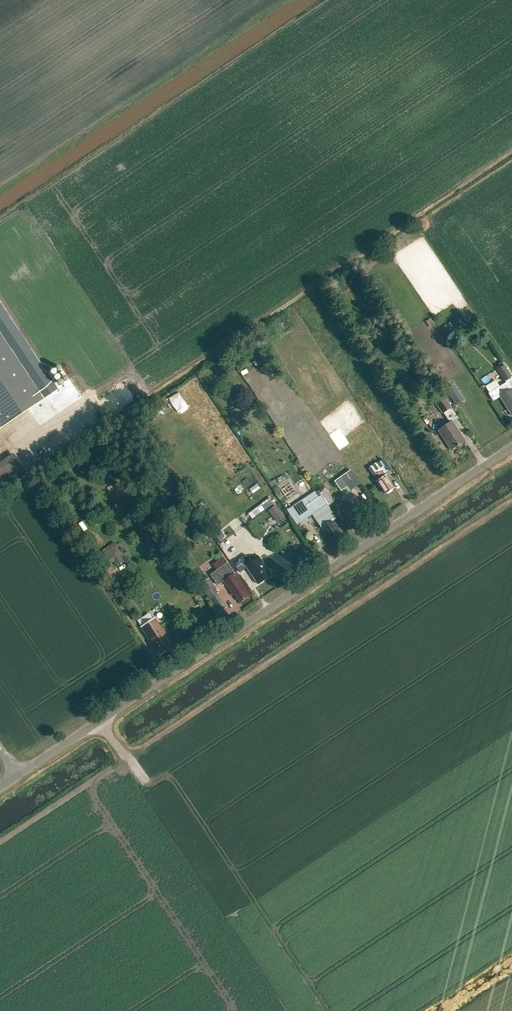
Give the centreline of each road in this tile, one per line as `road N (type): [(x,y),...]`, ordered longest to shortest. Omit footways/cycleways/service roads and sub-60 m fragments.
road 1 (unclassified): [(0,786),(511,447)]

